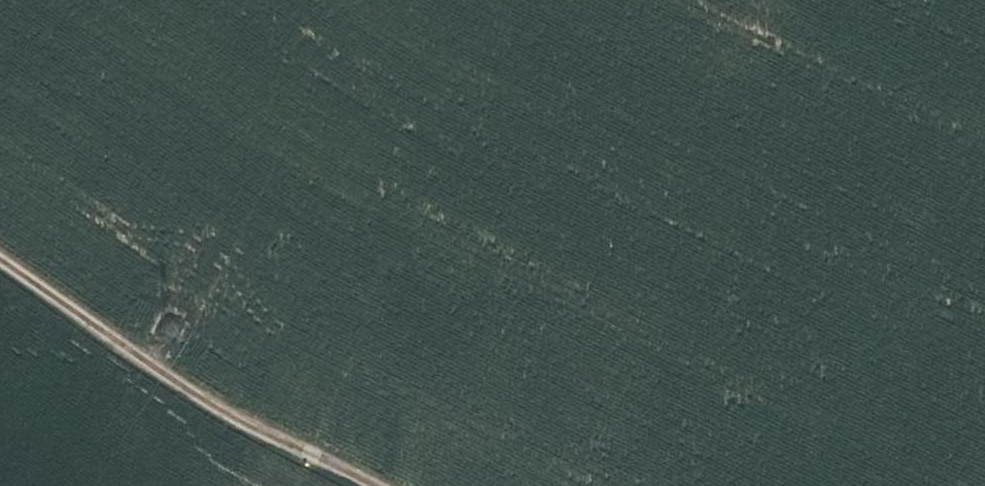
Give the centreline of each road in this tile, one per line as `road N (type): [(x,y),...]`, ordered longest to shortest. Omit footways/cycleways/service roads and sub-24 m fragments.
road 1 (track): [(0,264),(229,416),(368,485)]

